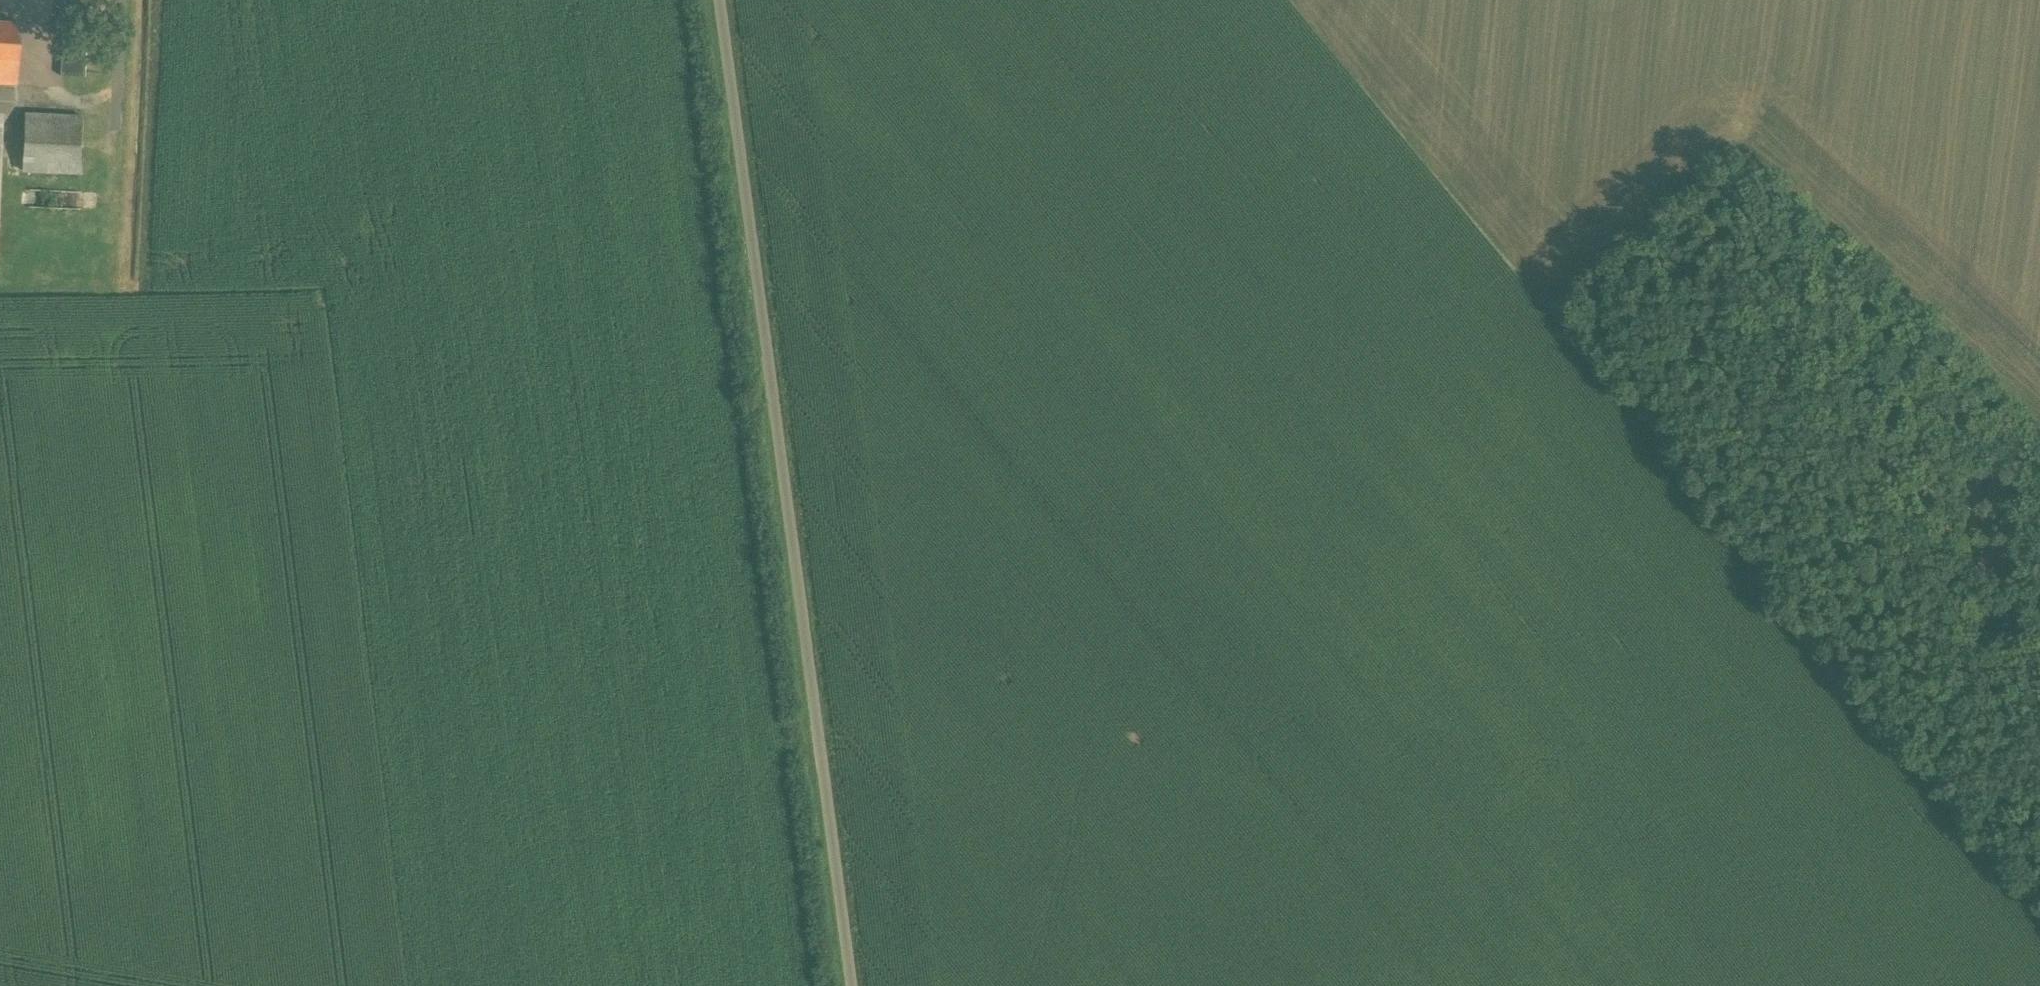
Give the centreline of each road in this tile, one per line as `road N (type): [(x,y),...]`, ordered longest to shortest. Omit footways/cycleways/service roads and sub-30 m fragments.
road 1 (unclassified): [(718,0),(851,985)]

